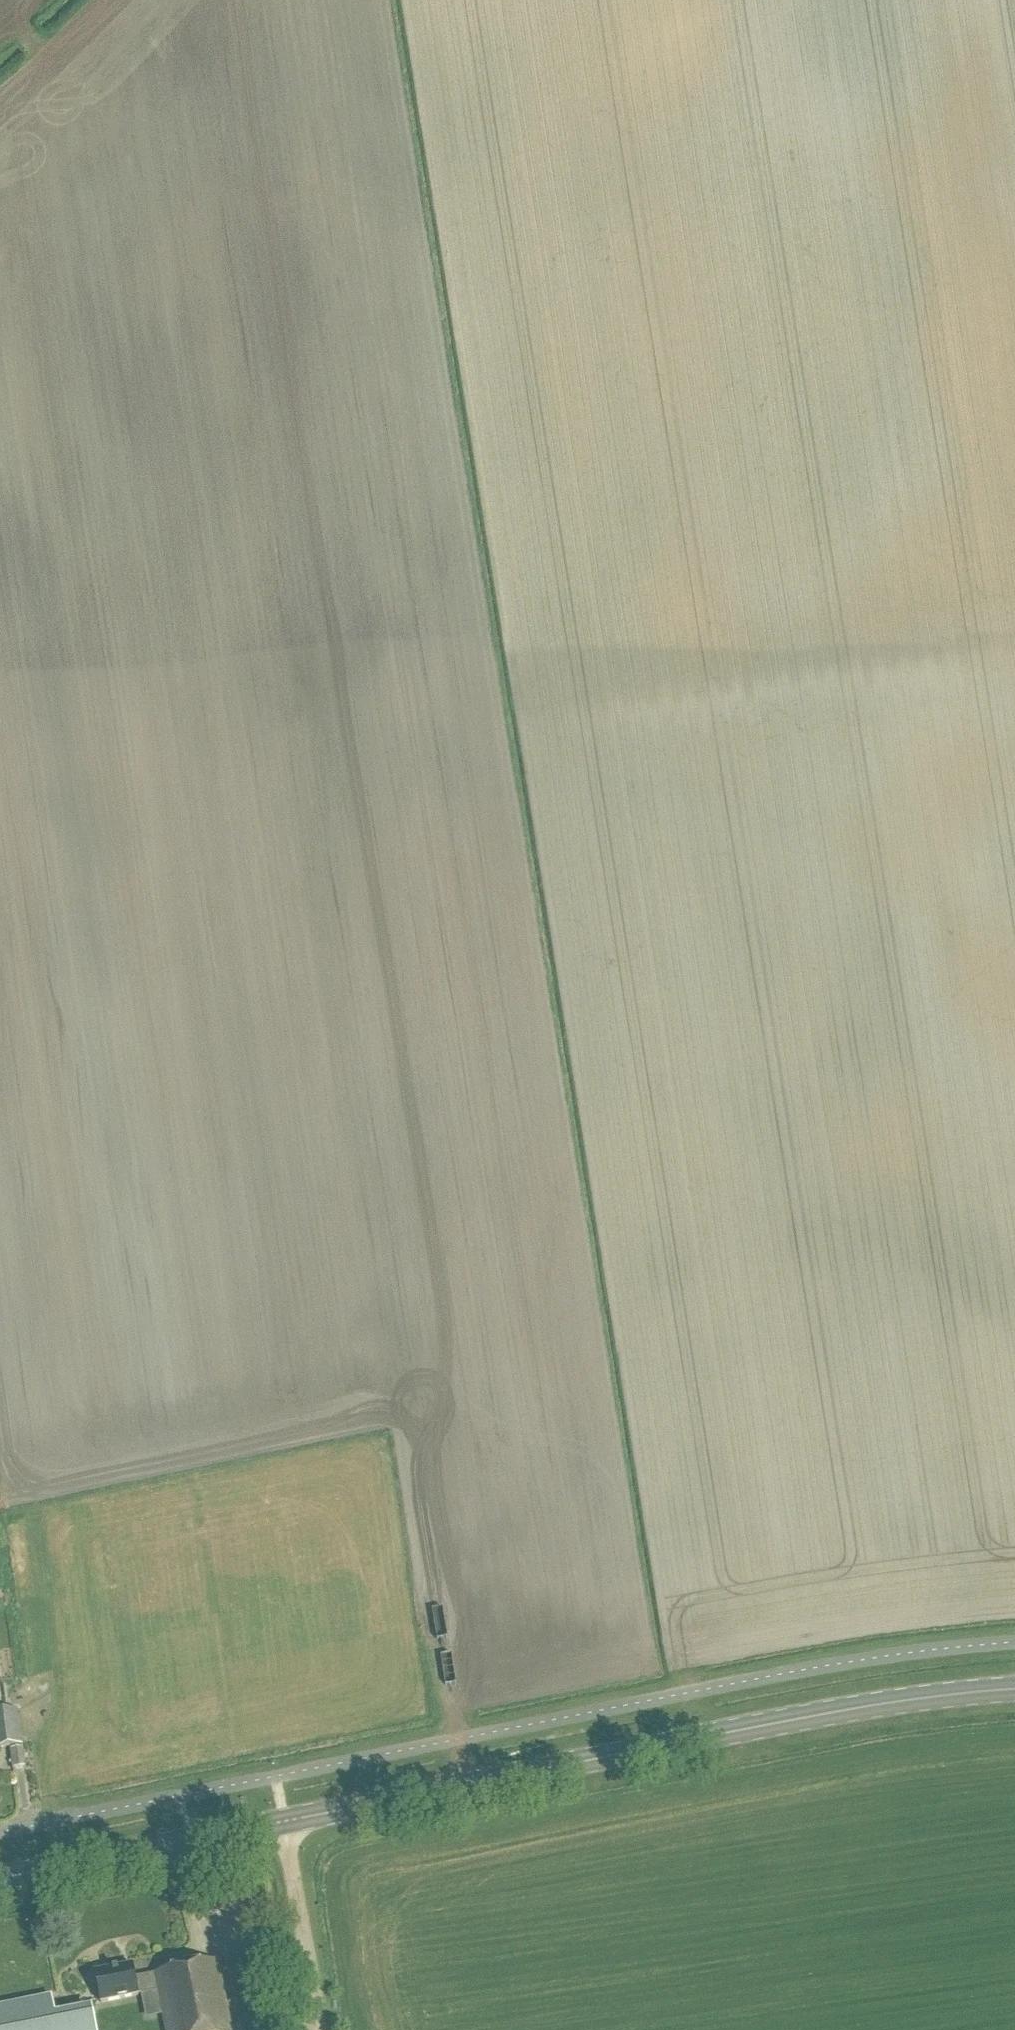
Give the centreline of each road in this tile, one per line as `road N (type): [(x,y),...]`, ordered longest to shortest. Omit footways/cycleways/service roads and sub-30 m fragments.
road 1 (primary): [(0,1881),(884,1705),(1014,1690)]

